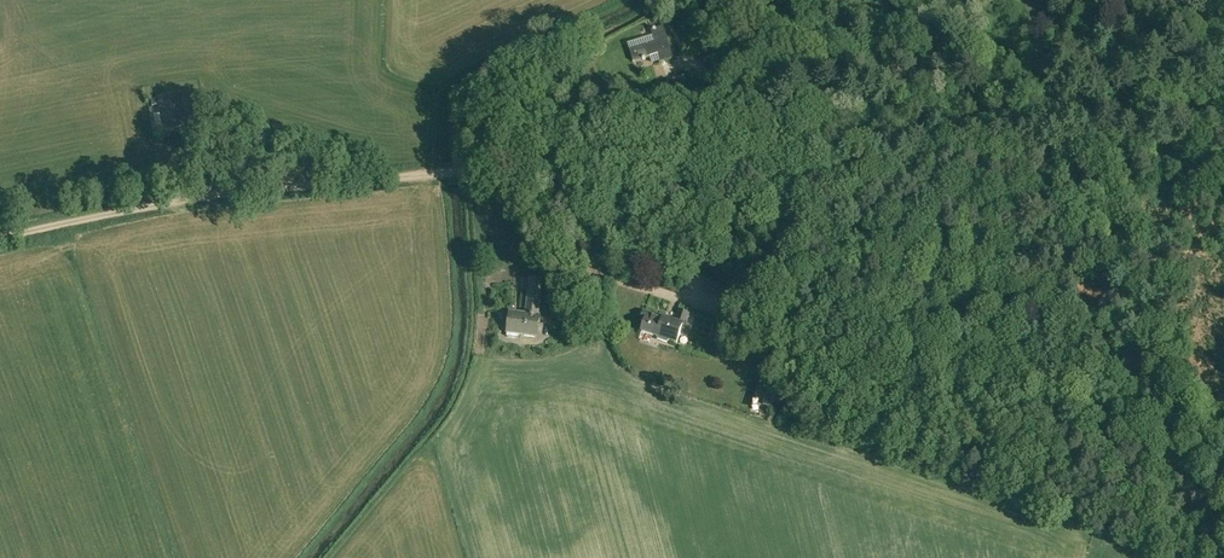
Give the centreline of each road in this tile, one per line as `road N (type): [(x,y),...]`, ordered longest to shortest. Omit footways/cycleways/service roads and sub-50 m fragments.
road 1 (track): [(468,172),(1223,115)]
road 2 (track): [(0,237),(216,194),(468,172)]

